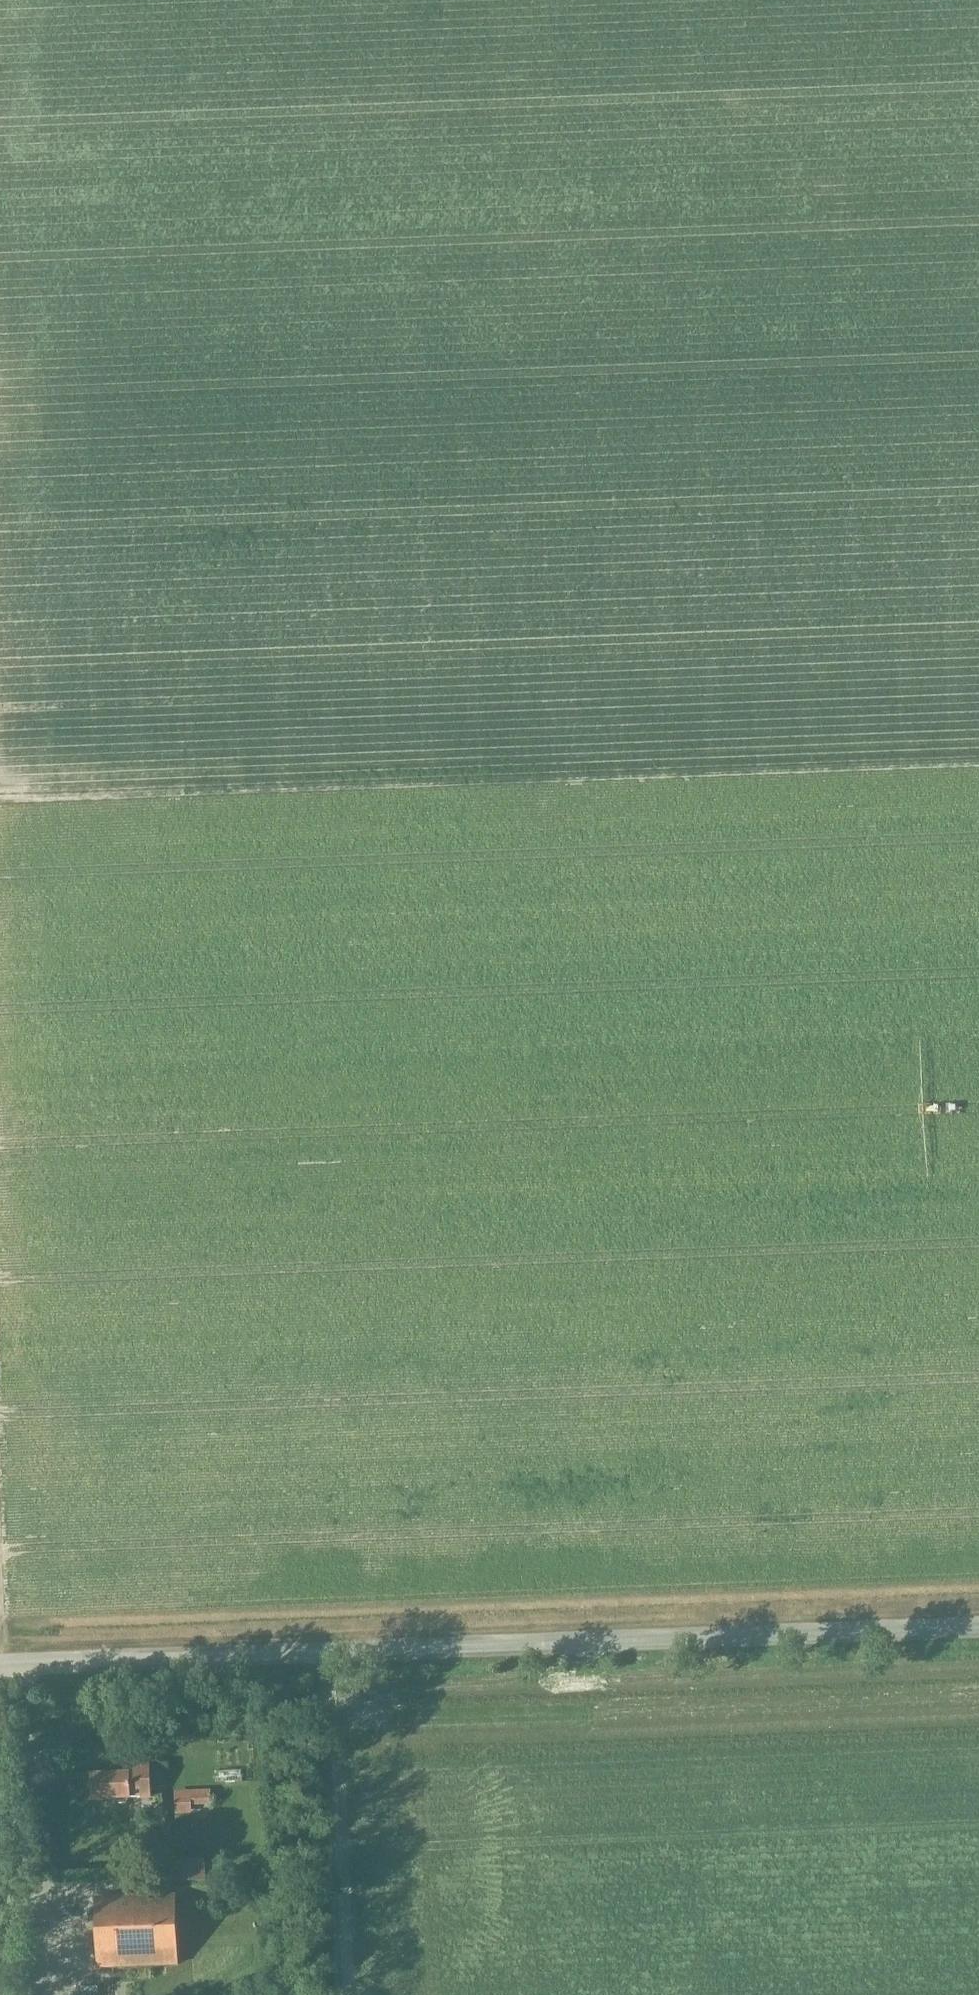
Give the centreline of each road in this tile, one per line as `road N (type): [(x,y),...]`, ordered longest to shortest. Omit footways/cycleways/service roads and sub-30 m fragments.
road 1 (unclassified): [(978,1627),(0,1665)]

